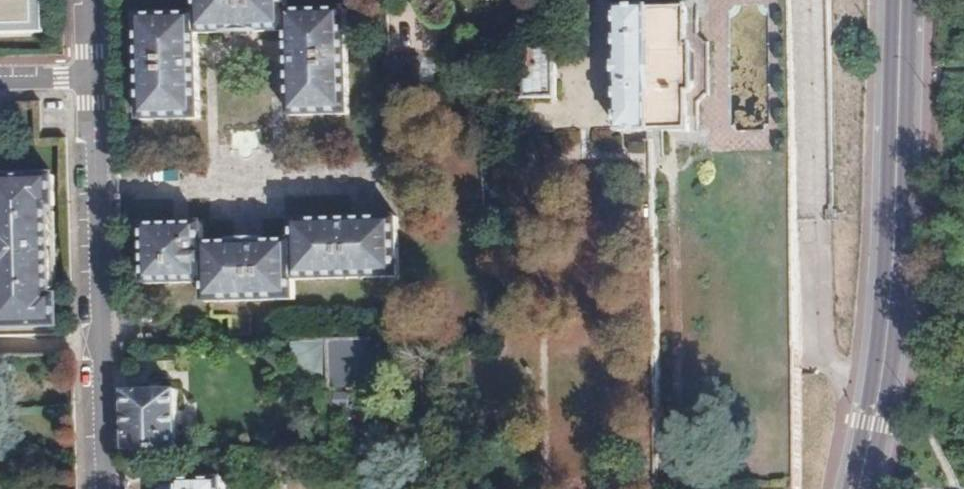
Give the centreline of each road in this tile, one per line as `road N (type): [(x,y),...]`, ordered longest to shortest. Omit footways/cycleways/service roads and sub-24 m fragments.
road 1 (secondary): [(892,0),(877,342),(850,488)]
road 2 (secondary): [(868,488),(897,316),(908,0)]
road 3 (residential): [(104,488),(91,76)]

